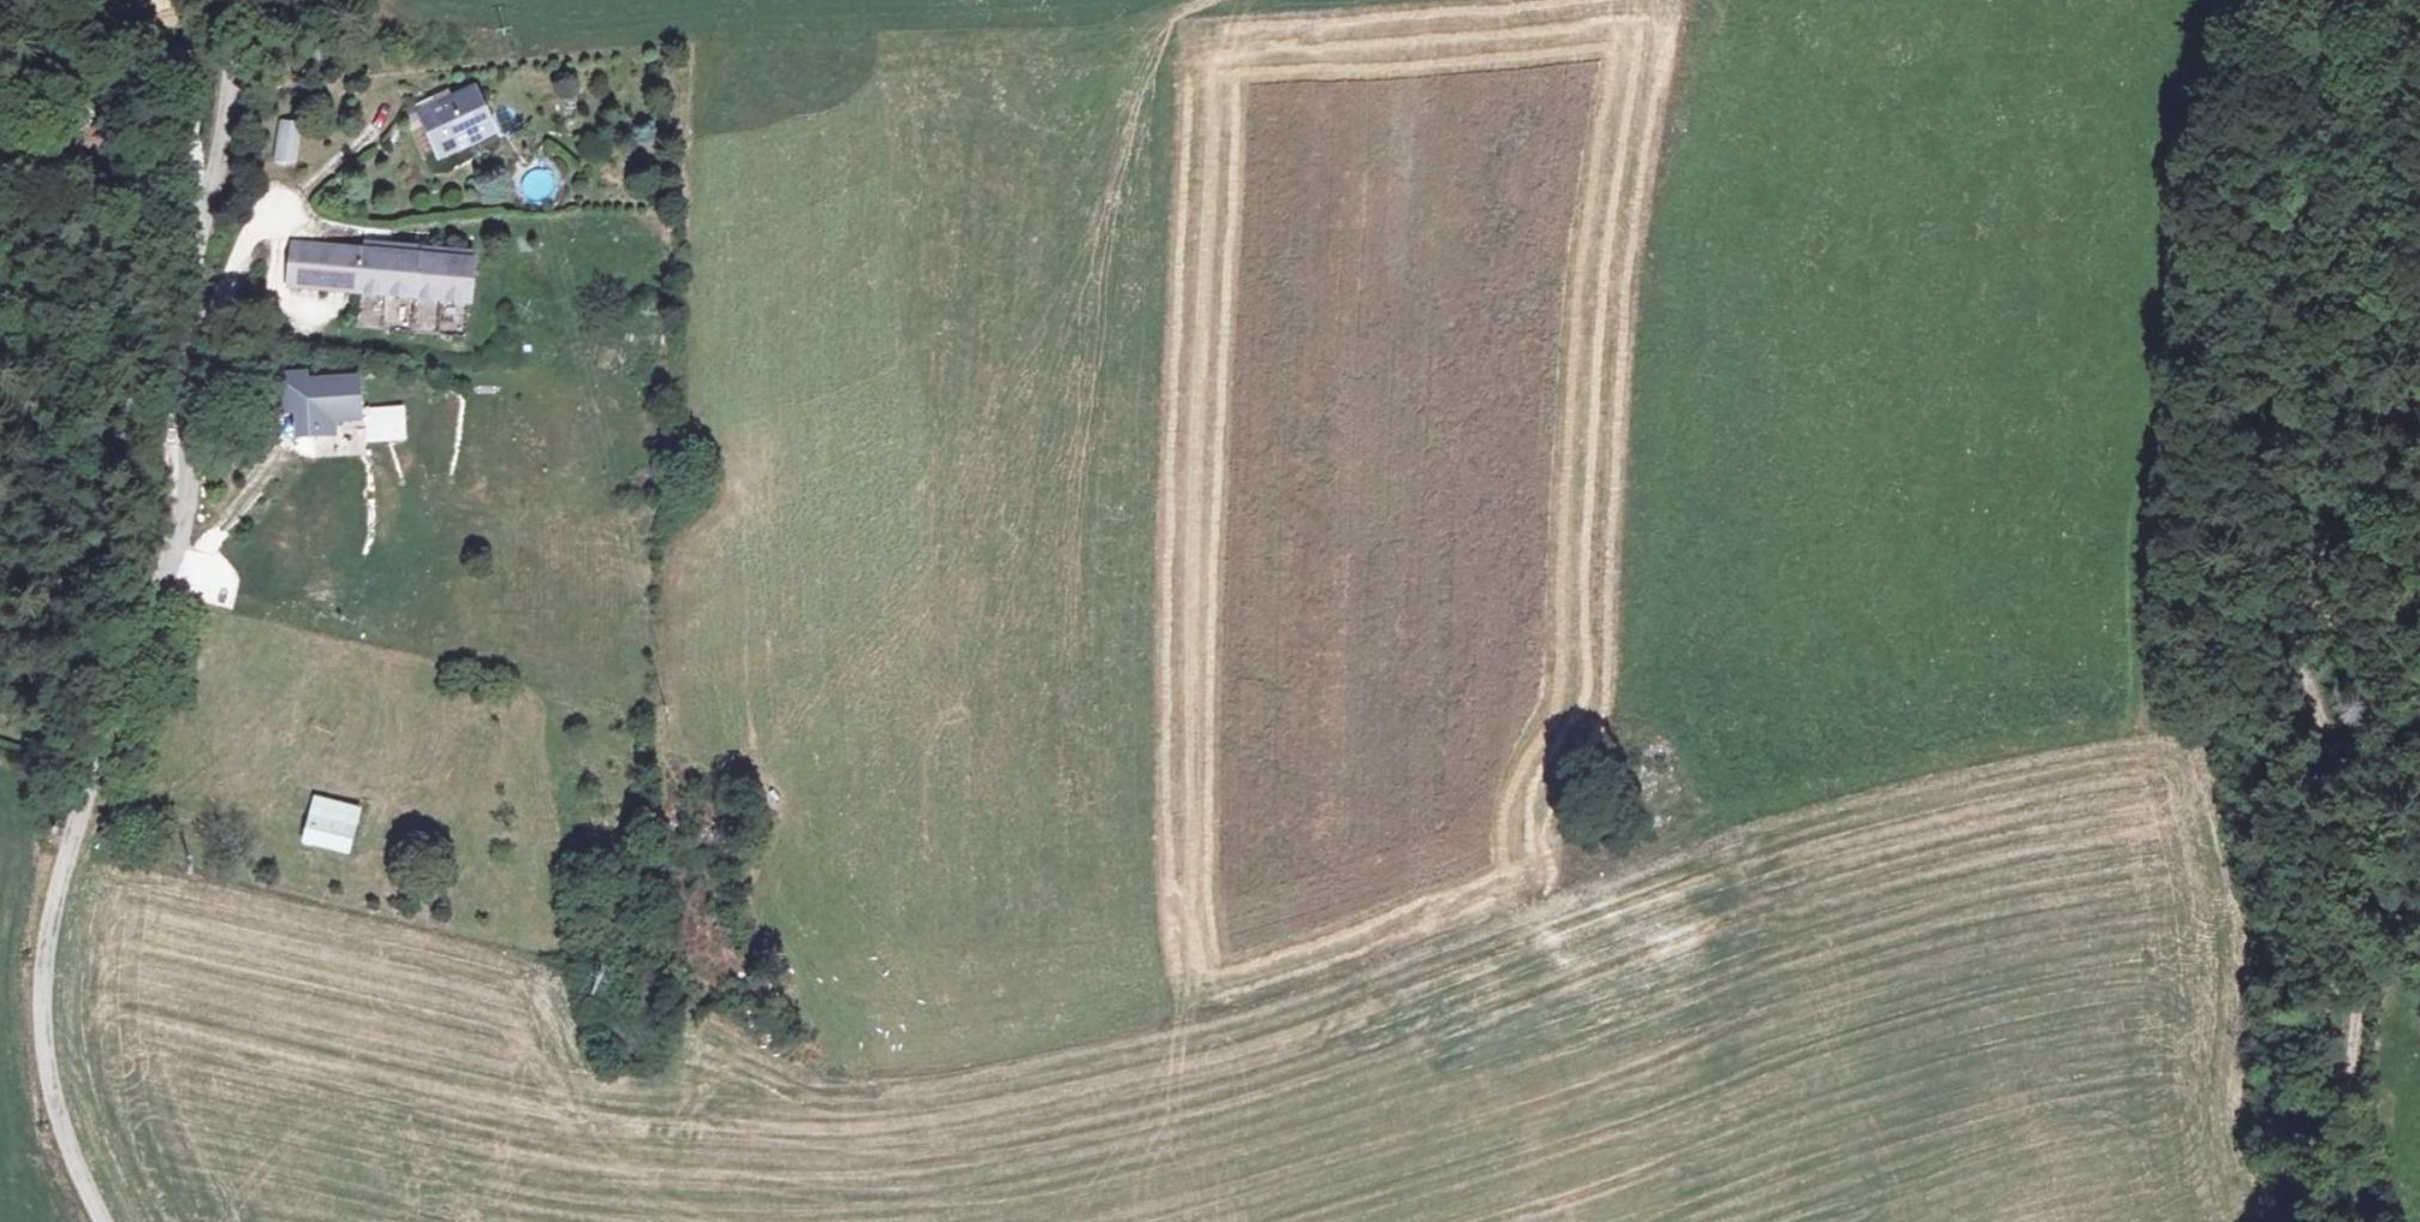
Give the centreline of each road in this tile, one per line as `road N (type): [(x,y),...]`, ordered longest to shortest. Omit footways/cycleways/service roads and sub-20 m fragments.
road 1 (unclassified): [(104,1221),(49,1082),(43,964),(79,817),(129,681),(182,497),(201,281),(239,52),(237,0)]
road 2 (track): [(2331,0),(2304,117),(2267,400),(2282,510),(2323,632),(2367,836),(2338,1053),(2358,1188),(2351,1221)]

